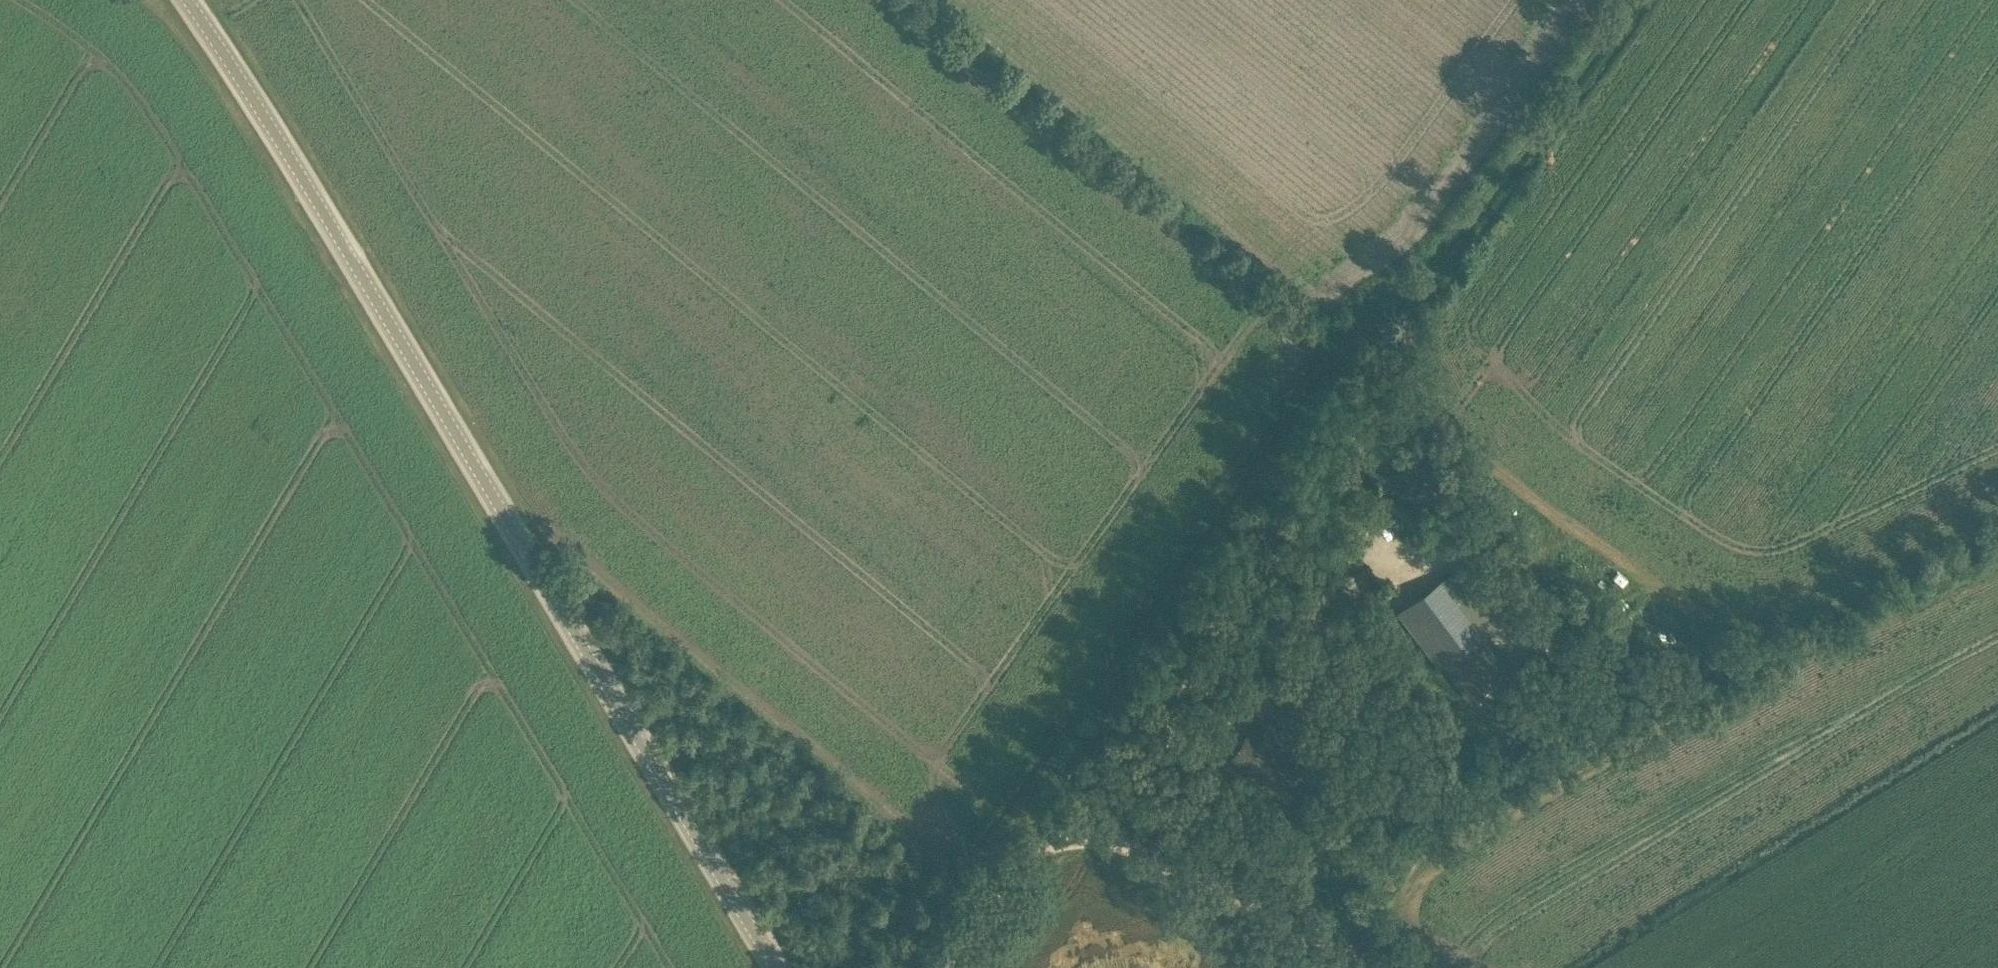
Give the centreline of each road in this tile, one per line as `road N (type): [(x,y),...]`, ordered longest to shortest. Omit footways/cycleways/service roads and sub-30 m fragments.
road 1 (tertiary): [(777,967),(189,0)]
road 2 (track): [(941,967),(1022,858),(1074,831),(1114,839),(1378,967)]

